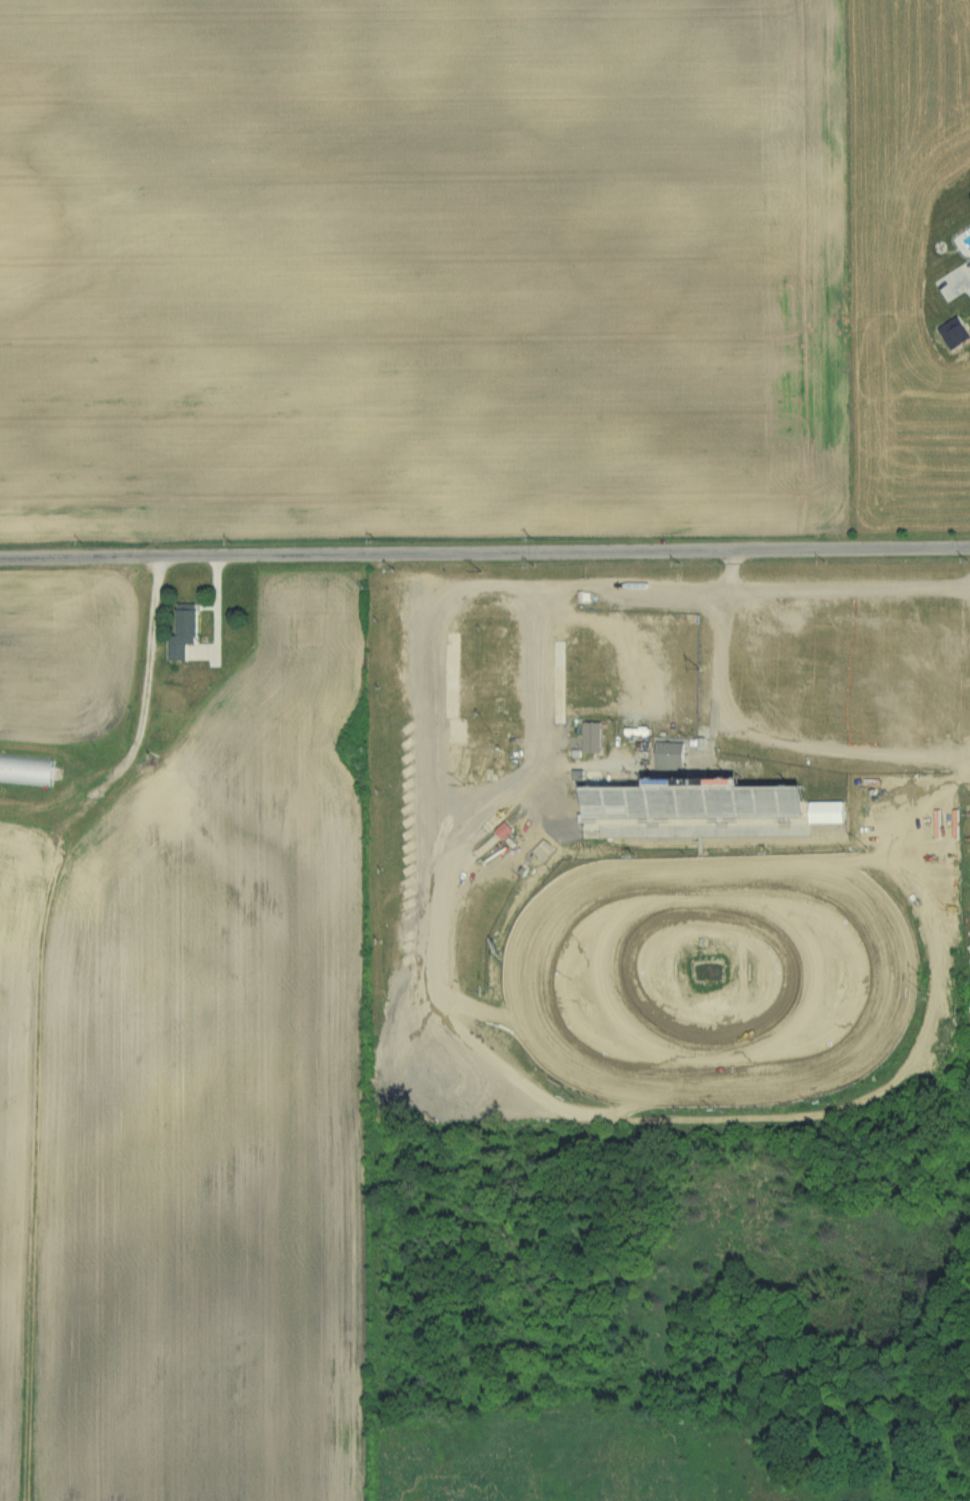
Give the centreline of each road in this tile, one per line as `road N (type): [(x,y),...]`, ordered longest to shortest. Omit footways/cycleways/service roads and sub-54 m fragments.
road 1 (residential): [(0,558),(969,547)]

